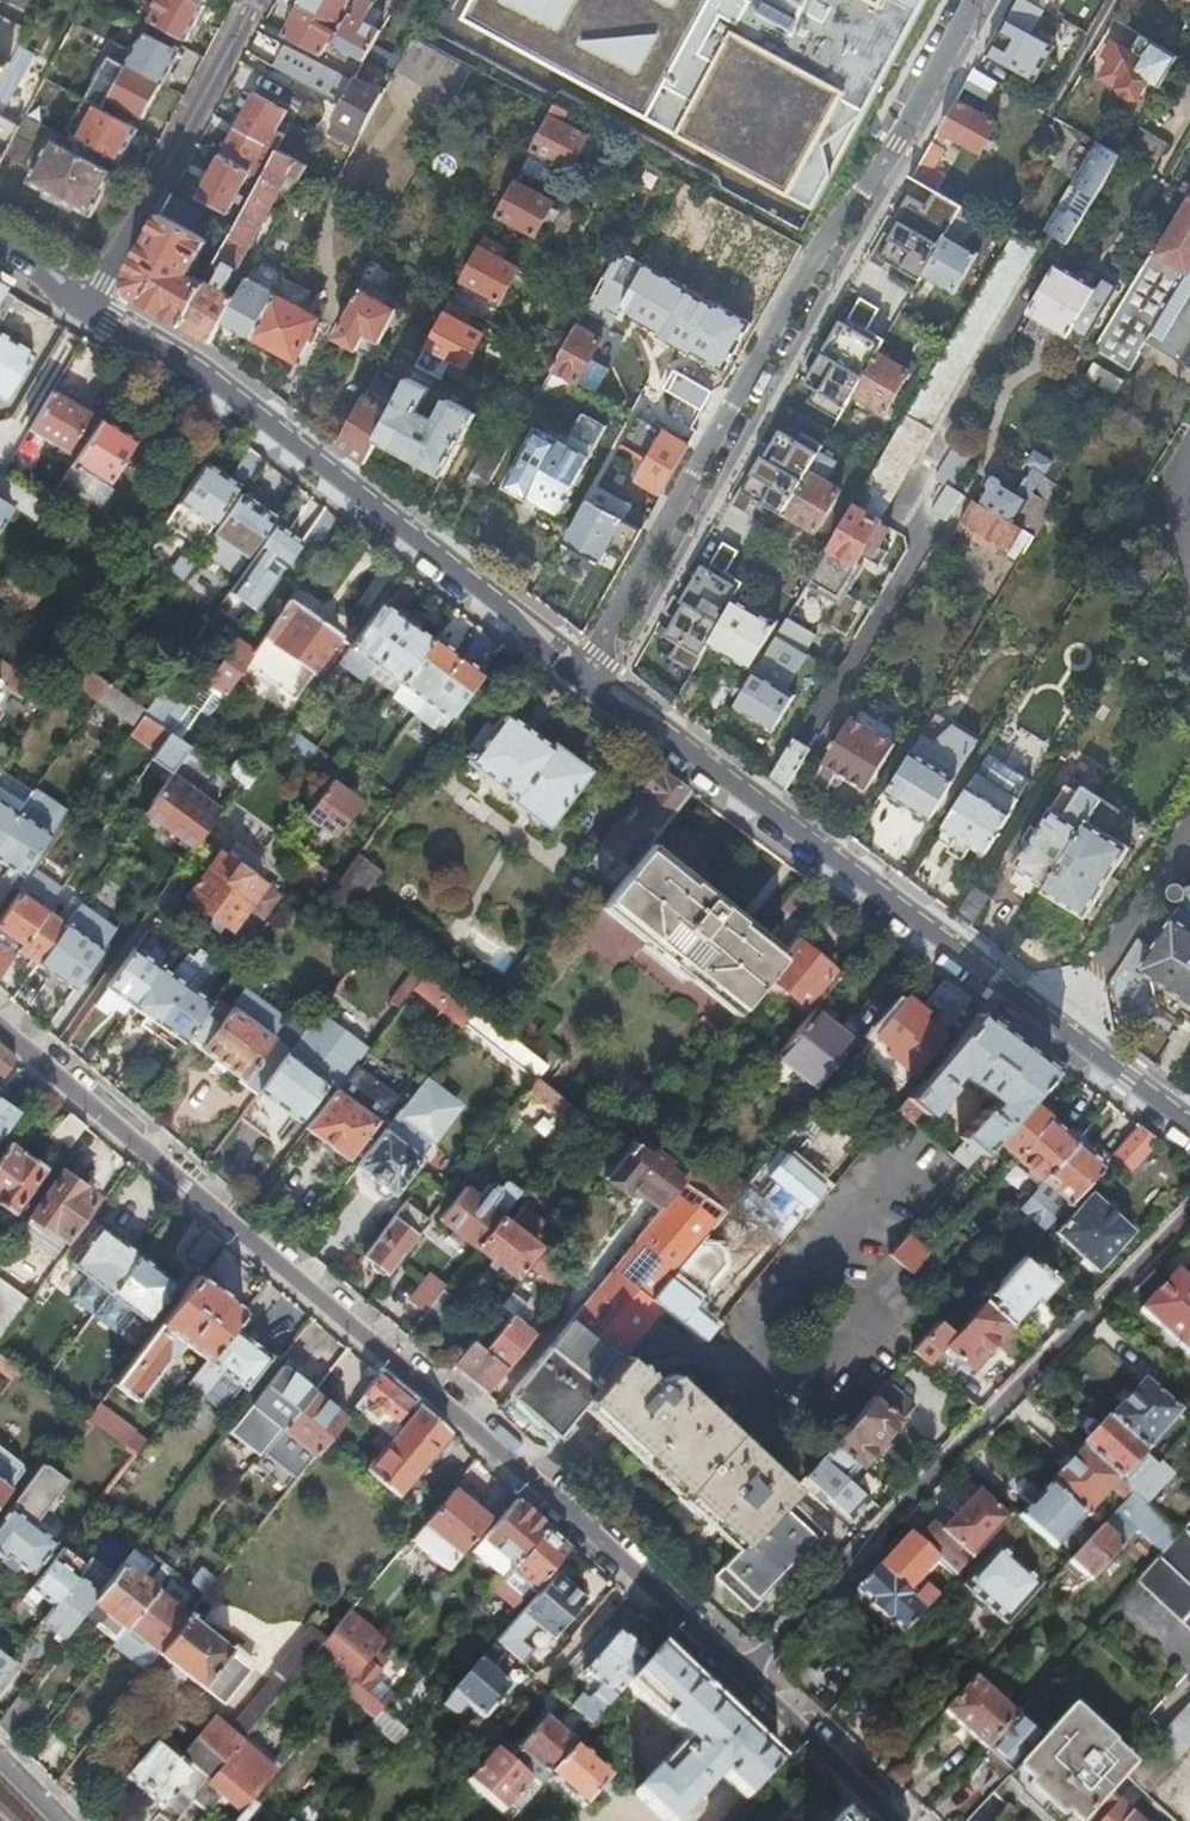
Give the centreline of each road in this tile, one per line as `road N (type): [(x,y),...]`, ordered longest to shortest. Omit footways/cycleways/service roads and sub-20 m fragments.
road 1 (residential): [(742,1674),(549,1492),(0,1026)]
road 2 (residential): [(976,0),(896,143),(817,251),(589,668)]
road 3 (residential): [(589,668),(1189,1122)]
road 4 (residential): [(1189,1209),(742,1674)]
road 5 (residential): [(86,310),(195,368),(589,668)]
road 6 (residential): [(86,310),(256,0)]
road 7 (residential): [(898,1820),(742,1674)]

